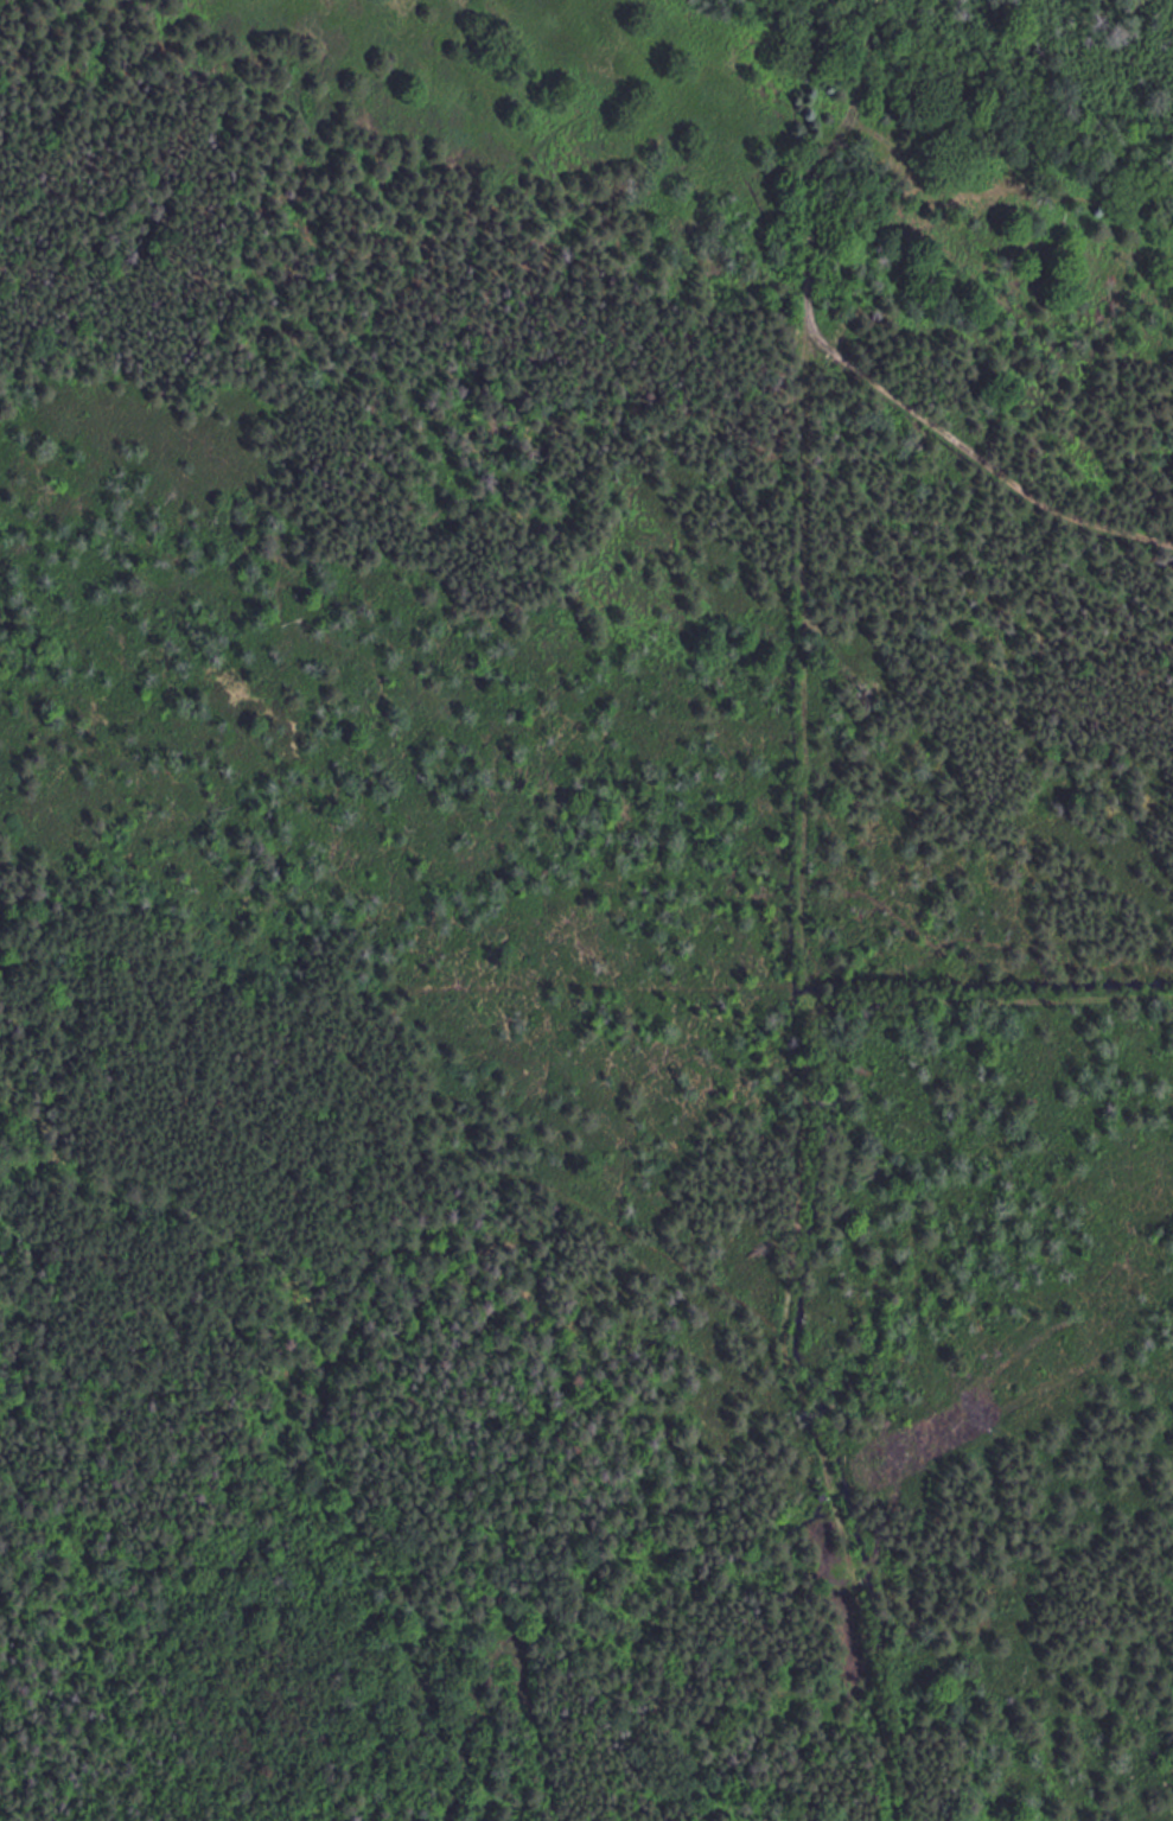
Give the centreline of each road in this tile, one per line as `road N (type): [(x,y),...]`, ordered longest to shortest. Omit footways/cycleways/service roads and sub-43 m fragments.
road 1 (track): [(1172,996),(844,1007),(797,1039),(778,1346),(847,1547)]
road 2 (track): [(1172,537),(1067,518),(929,410),(802,288),(866,85),(938,0)]

